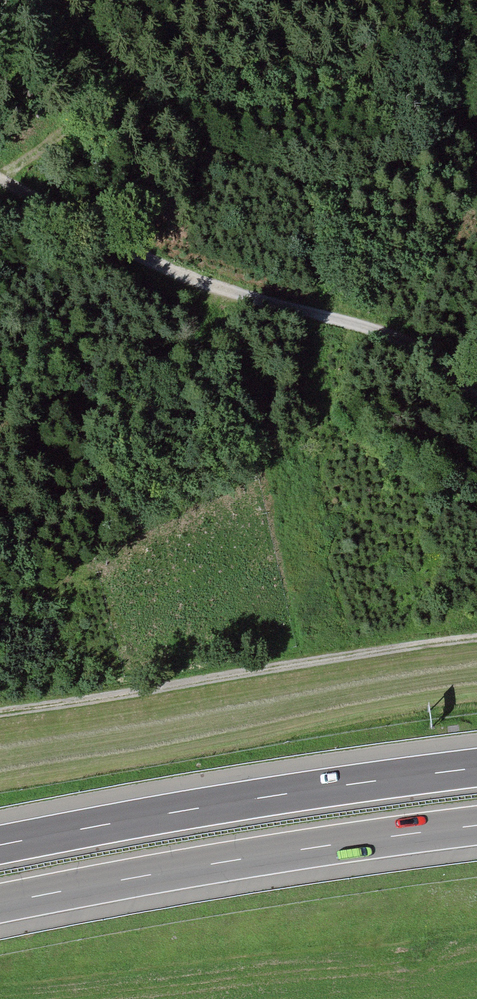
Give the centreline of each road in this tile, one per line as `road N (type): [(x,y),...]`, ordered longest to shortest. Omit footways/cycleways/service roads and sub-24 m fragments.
road 1 (track): [(476,393),(448,360),(395,336),(179,274),(0,181)]
road 2 (motorway): [(0,904),(476,826)]
road 3 (motorway): [(476,767),(0,844)]
road 4 (track): [(0,711),(476,638)]
road 5 (track): [(0,173),(27,163),(125,84)]

